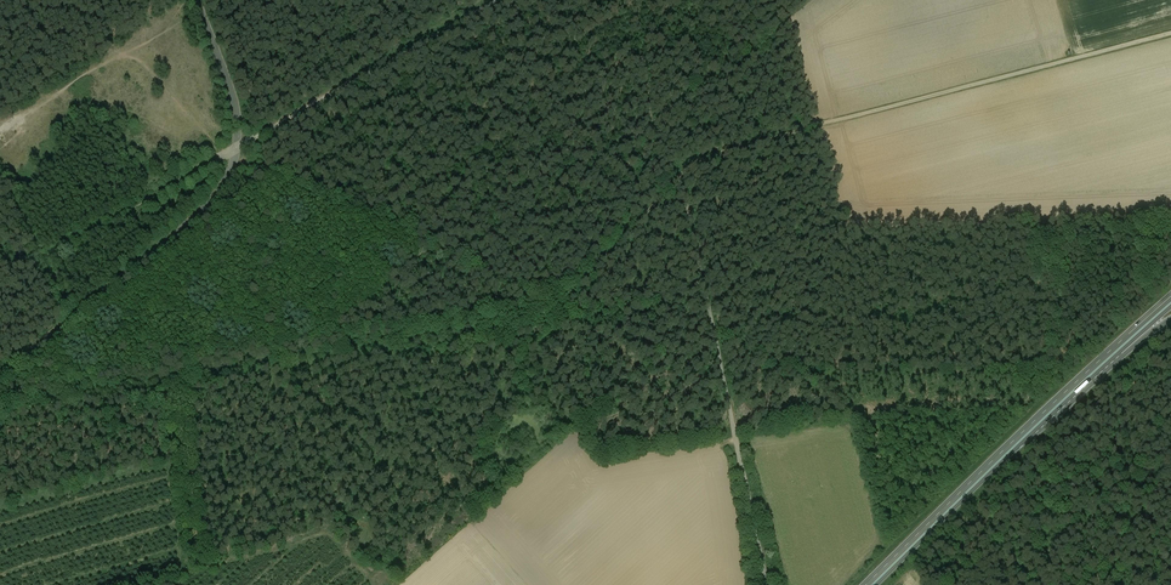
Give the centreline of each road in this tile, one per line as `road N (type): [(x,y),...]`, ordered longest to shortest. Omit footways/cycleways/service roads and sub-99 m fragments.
road 1 (track): [(669,190),(697,160),(1170,33)]
road 2 (unclassified): [(200,0),(238,118),(232,170),(182,229),(0,377)]
road 3 (trunk): [(1170,297),(866,584)]
road 4 (unclassified): [(766,584),(712,306),(669,190)]
road 5 (trunk): [(878,584),(1126,347)]
road 6 (track): [(491,0),(237,148)]
road 7 (track): [(669,190),(645,142),(640,0)]
road 8 (track): [(731,426),(854,409)]

